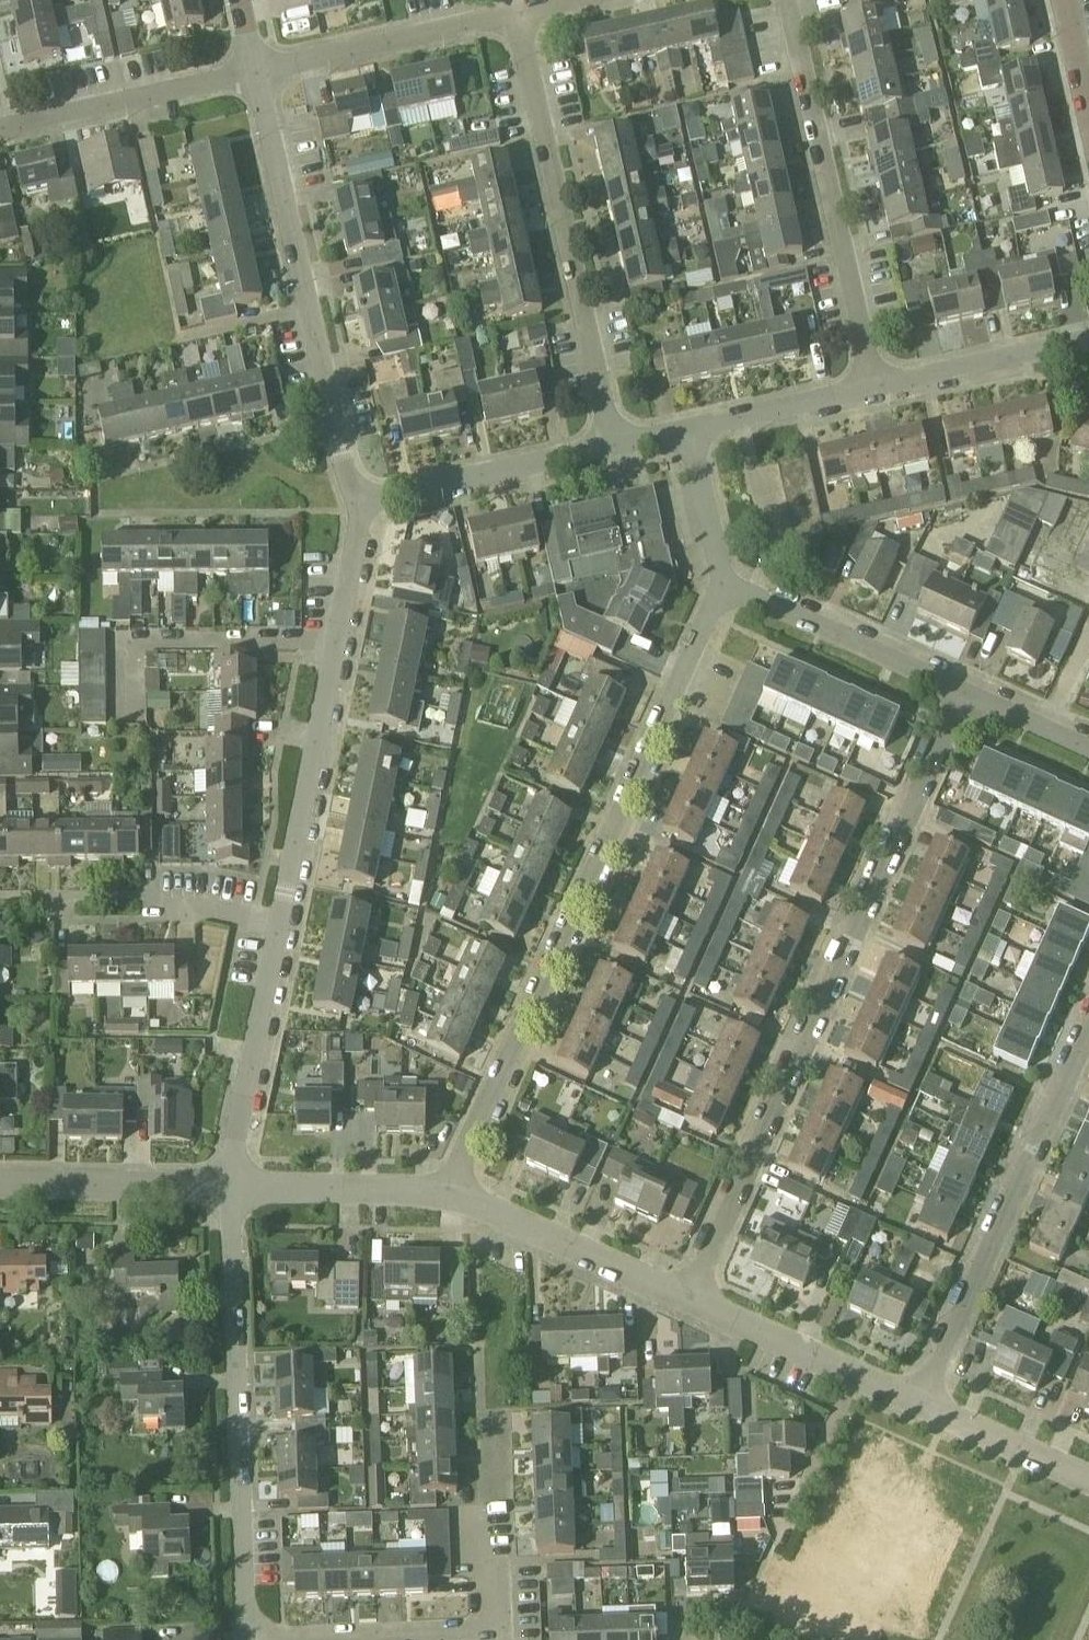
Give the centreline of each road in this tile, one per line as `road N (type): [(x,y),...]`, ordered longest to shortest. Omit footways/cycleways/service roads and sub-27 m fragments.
road 1 (residential): [(446,1195),(721,586)]
road 2 (residential): [(689,1300),(966,698)]
road 3 (residential): [(247,1638),(233,1184)]
road 4 (residential): [(358,499),(256,71)]
road 5 (residential): [(280,928),(357,543),(358,499)]
road 6 (residential): [(617,439),(518,14)]
road 7 (residential): [(920,1405),(1088,1024)]
road 8 (residential): [(874,383),(786,0)]
road 9 (residential): [(966,698),(721,586)]
road 10 (residential): [(256,71),(518,14)]
road 11 (residential): [(358,499),(617,439)]
road 12 (residential): [(689,1300),(446,1195)]
road 13 (residential): [(0,128),(256,71)]
road 14 (residential): [(233,1184),(280,928)]
road 15 (residential): [(920,1405),(689,1300)]
road 16 (residential): [(233,1184),(0,1182)]
road 17 (residential): [(247,1638),(471,1630)]
road 18 (residential): [(874,383),(1088,339)]
road 19 (residential): [(446,1195),(233,1184)]
road 20 (residential): [(689,426),(874,383)]
road 21 (residential): [(1088,1479),(920,1405)]
road 22 (residential): [(721,586),(689,426)]
road 23 (residential): [(1088,751),(966,698)]

